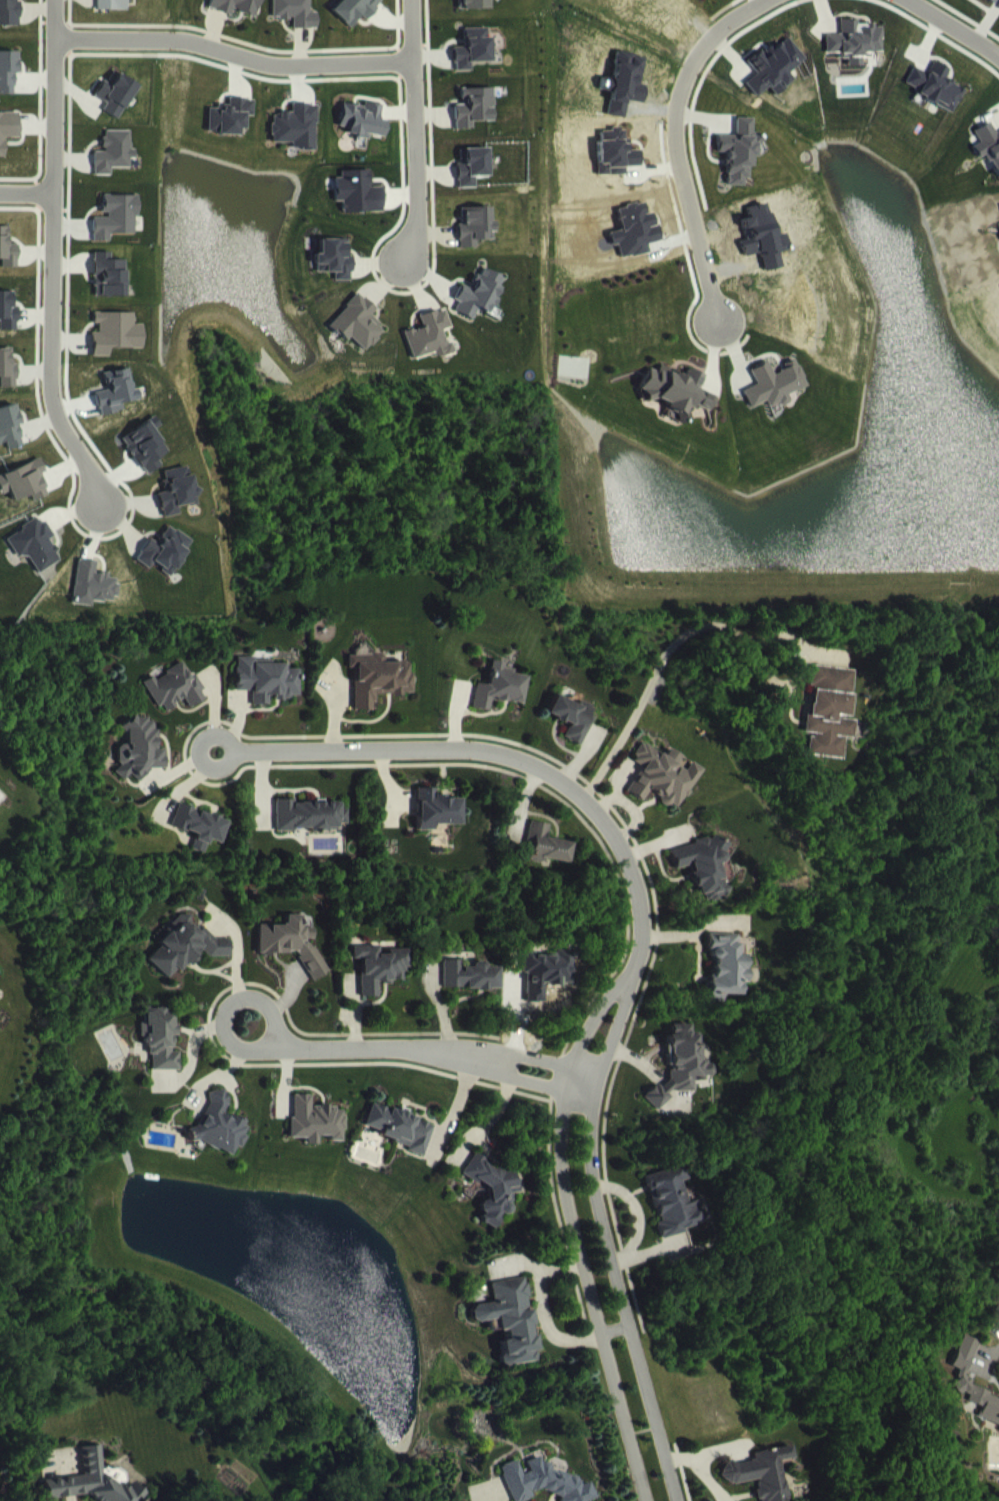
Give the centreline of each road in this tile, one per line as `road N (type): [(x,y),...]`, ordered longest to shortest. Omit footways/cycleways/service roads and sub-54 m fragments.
road 1 (residential): [(630,976),(604,996),(570,1060),(566,1162),(570,1219),(647,1500)]
road 2 (residential): [(677,1500),(600,1202),(590,1129),(598,1069),(630,976)]
road 3 (residential): [(537,766),(477,748),(236,750),(219,766),(201,758),(199,748),(202,738),(220,733),(236,750)]
road 4 (residential): [(720,325),(678,182),(671,125),(678,80),(696,47),(755,0)]
road 5 (residential): [(53,38),(191,41),(268,63),(411,58)]
road 6 (residential): [(433,1046),(286,1047),(237,1045),(220,1023),(225,1008),(250,994),(264,1001),(286,1047)]
road 7 (residential): [(51,193),(54,410),(86,458),(101,501)]
road 8 (residential): [(630,976),(642,921),(621,847),(591,806),(537,766)]
road 9 (residential): [(403,261),(417,195),(411,58)]
road 10 (residential): [(53,0),(51,193)]
road 11 (residential): [(598,1069),(487,1046),(433,1046)]
road 12 (residential): [(433,1046),(592,1094)]

